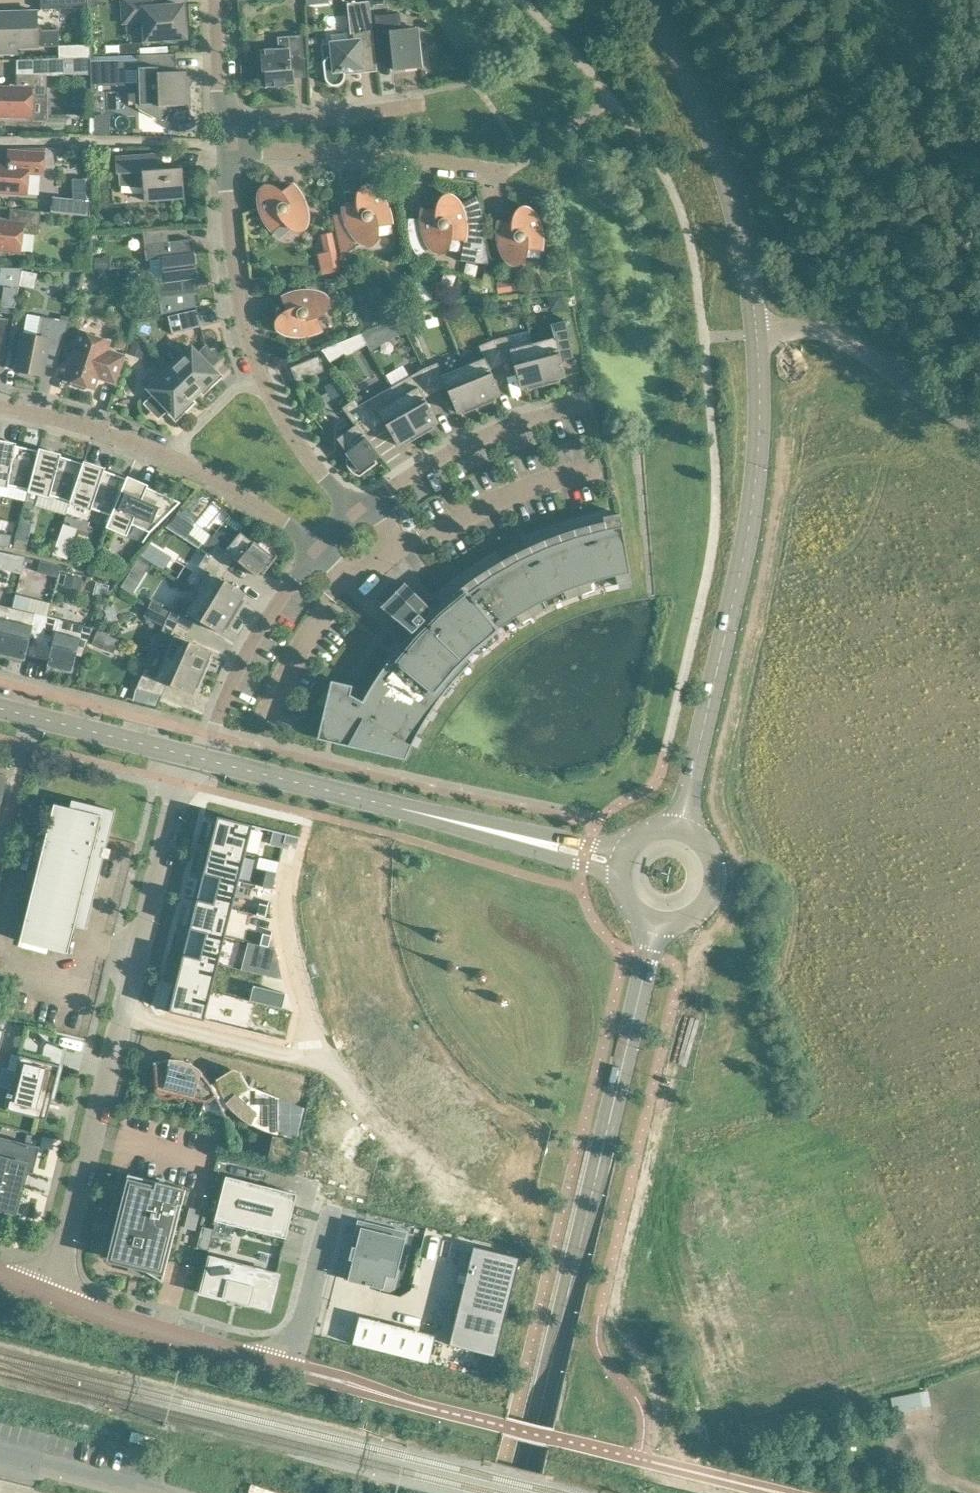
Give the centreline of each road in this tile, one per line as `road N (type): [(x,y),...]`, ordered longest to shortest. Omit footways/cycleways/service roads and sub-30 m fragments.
road 1 (secondary): [(520,1492),(657,922)]
road 2 (residential): [(53,1295),(182,783),(200,759)]
road 3 (secondary): [(679,824),(750,523),(760,402),(756,330)]
road 4 (residential): [(352,517),(267,377),(240,306),(227,150)]
road 5 (residential): [(316,551),(229,489),(108,435),(0,408)]
road 6 (secondary): [(756,330),(722,167),(648,0)]
road 7 (tertiary): [(530,842),(200,759)]
road 8 (residential): [(528,160),(510,174),(427,159),(227,150)]
road 9 (residential): [(352,517),(459,447),(504,427),(591,406)]
road 10 (unclassified): [(756,330),(840,336),(979,431)]
road 11 (residential): [(289,1368),(53,1295)]
road 12 (residential): [(212,737),(246,655),(316,551)]
road 13 (tertiary): [(200,759),(0,709)]
road 14 (residential): [(425,104),(228,123)]
road 15 (residential): [(289,1368),(334,1203)]
road 16 (unclassified): [(159,1492),(0,1452)]
road 17 (secondary): [(657,922),(691,918),(718,875),(708,843),(679,824)]
road 18 (residential): [(228,123),(215,0)]

